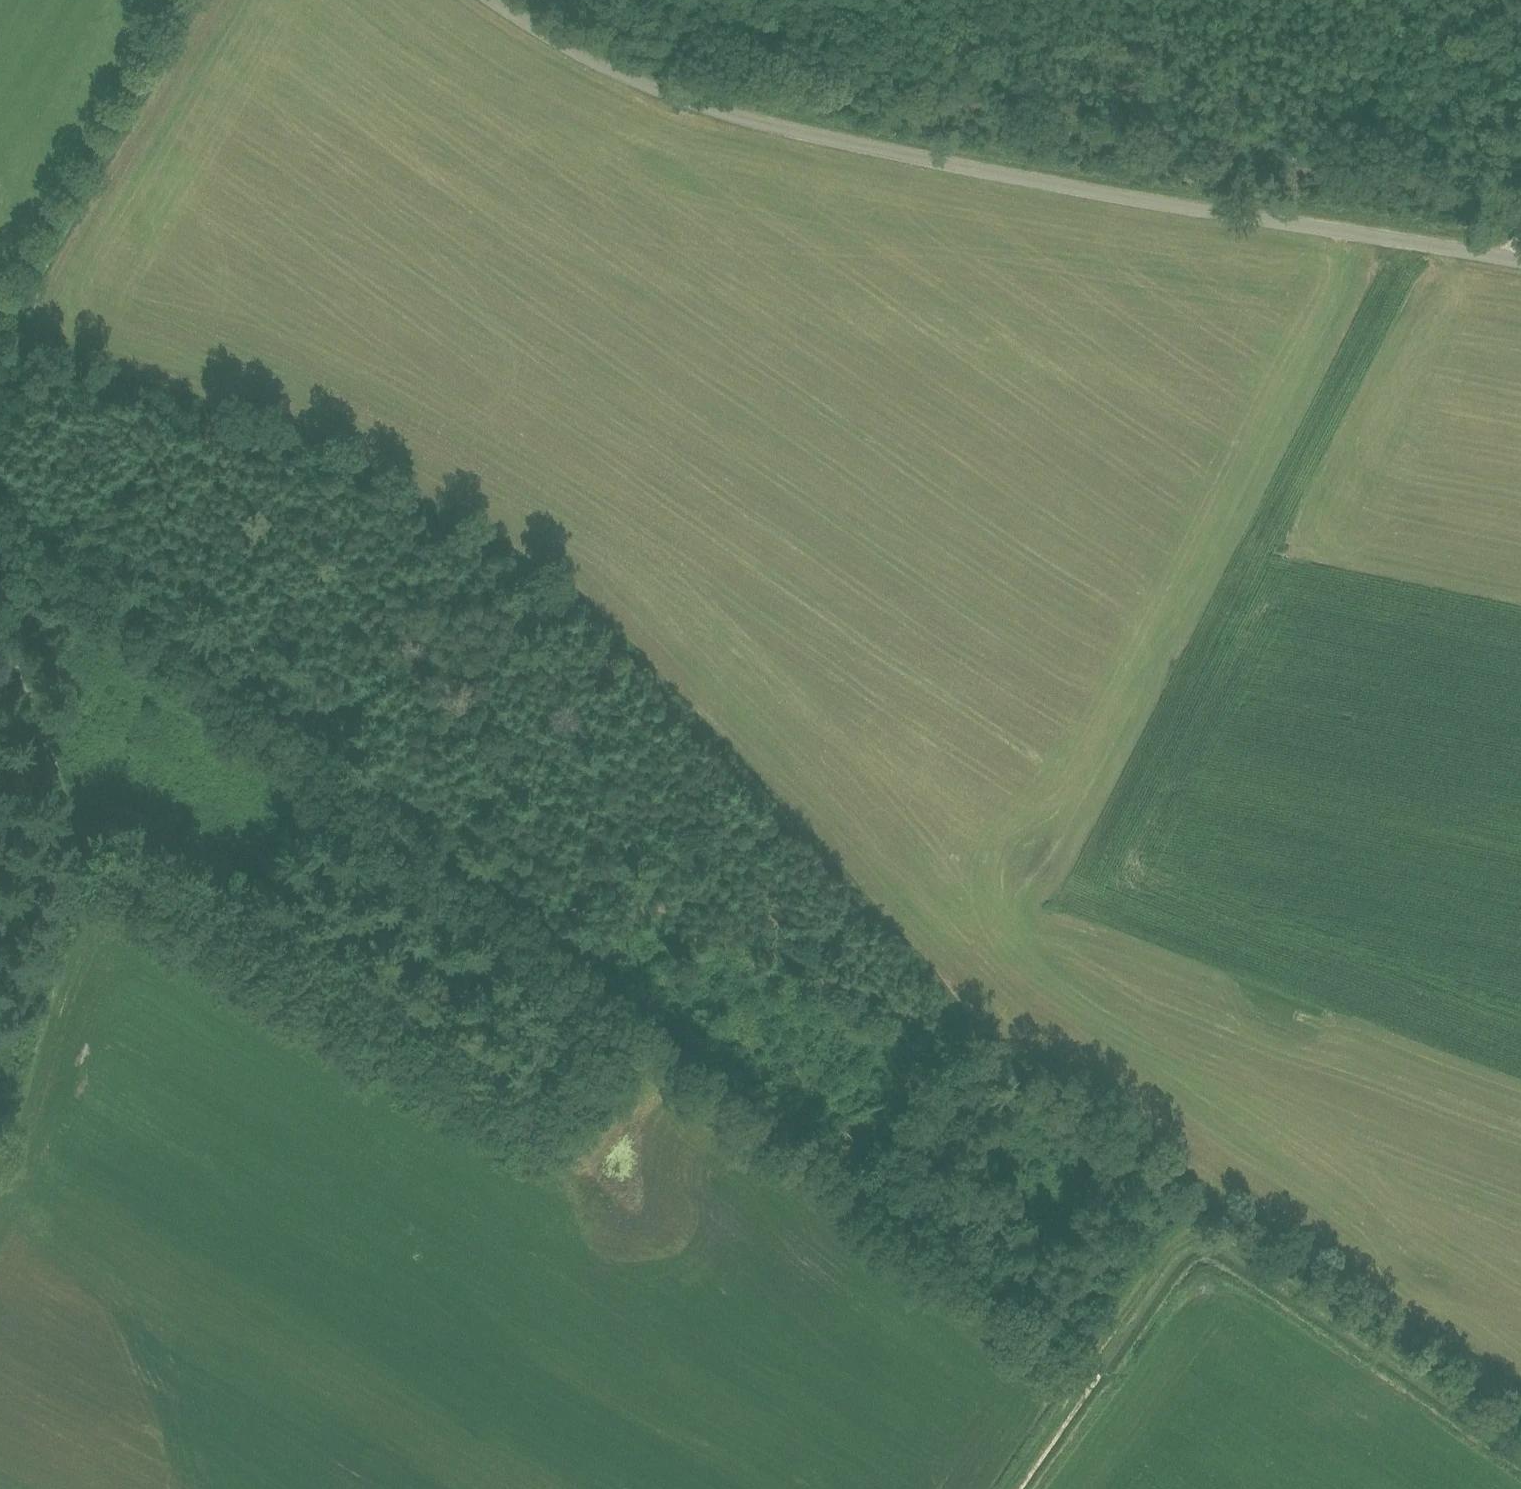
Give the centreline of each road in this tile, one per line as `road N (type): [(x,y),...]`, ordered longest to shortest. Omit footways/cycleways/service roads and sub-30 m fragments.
road 1 (unclassified): [(1520,261),(1055,185),(760,121),(634,79),(495,0)]

